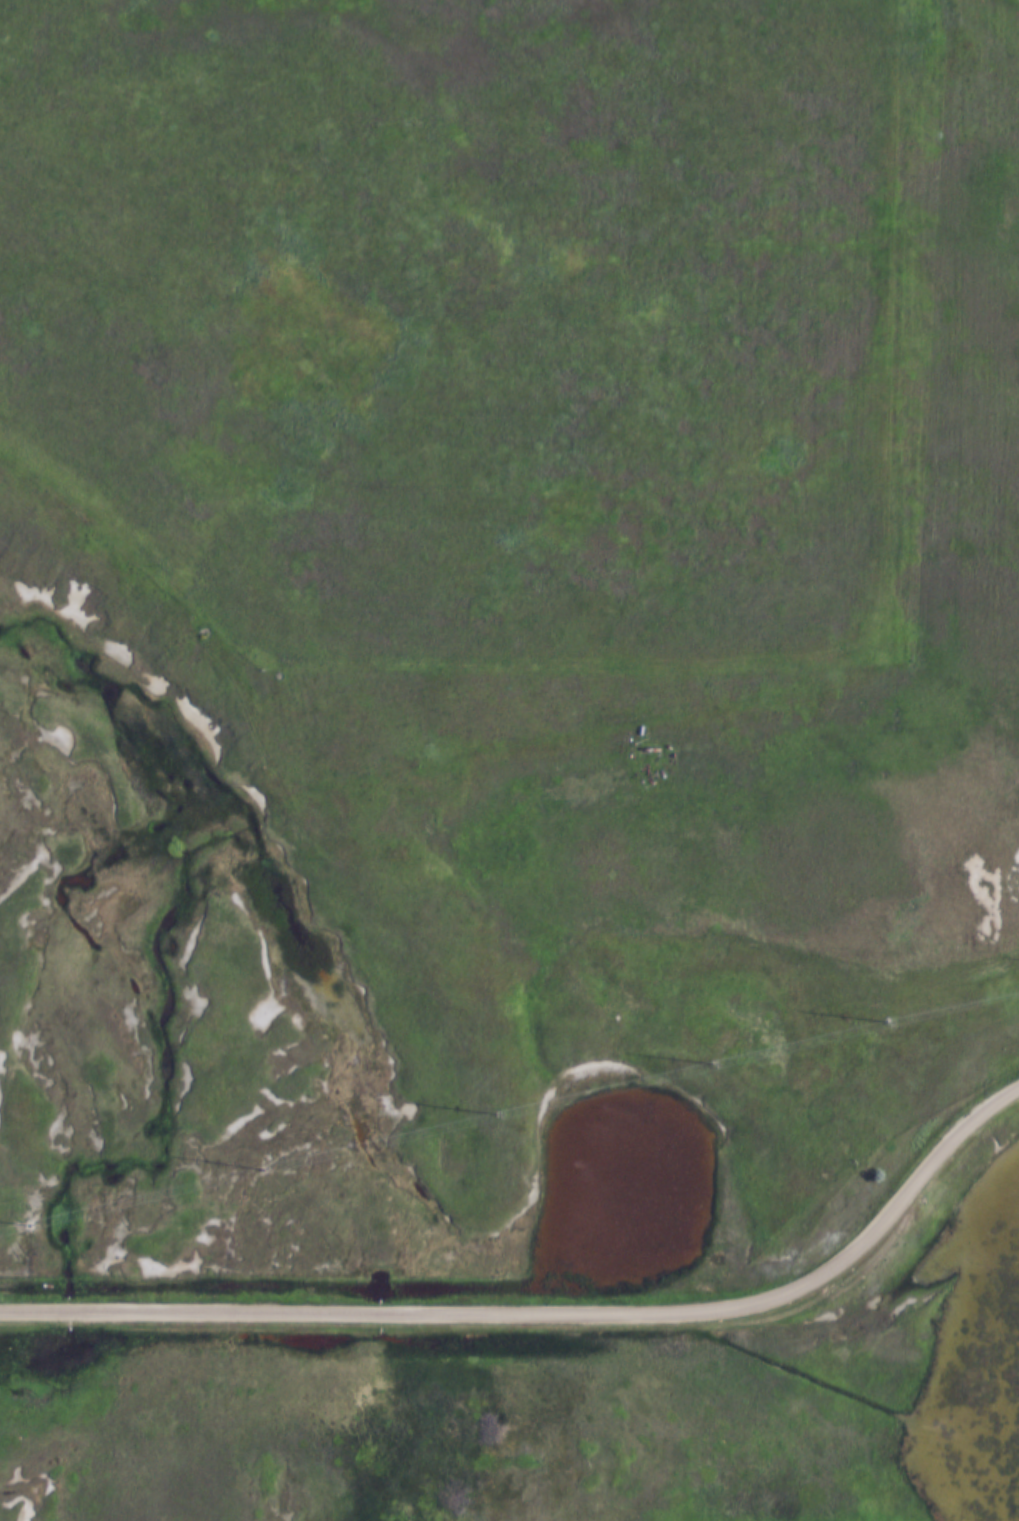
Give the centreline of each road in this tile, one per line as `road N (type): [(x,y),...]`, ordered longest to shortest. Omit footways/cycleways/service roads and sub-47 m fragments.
road 1 (residential): [(0,1313),(596,1315),(716,1313),(780,1301),(870,1240),(952,1139),(1018,1090)]

